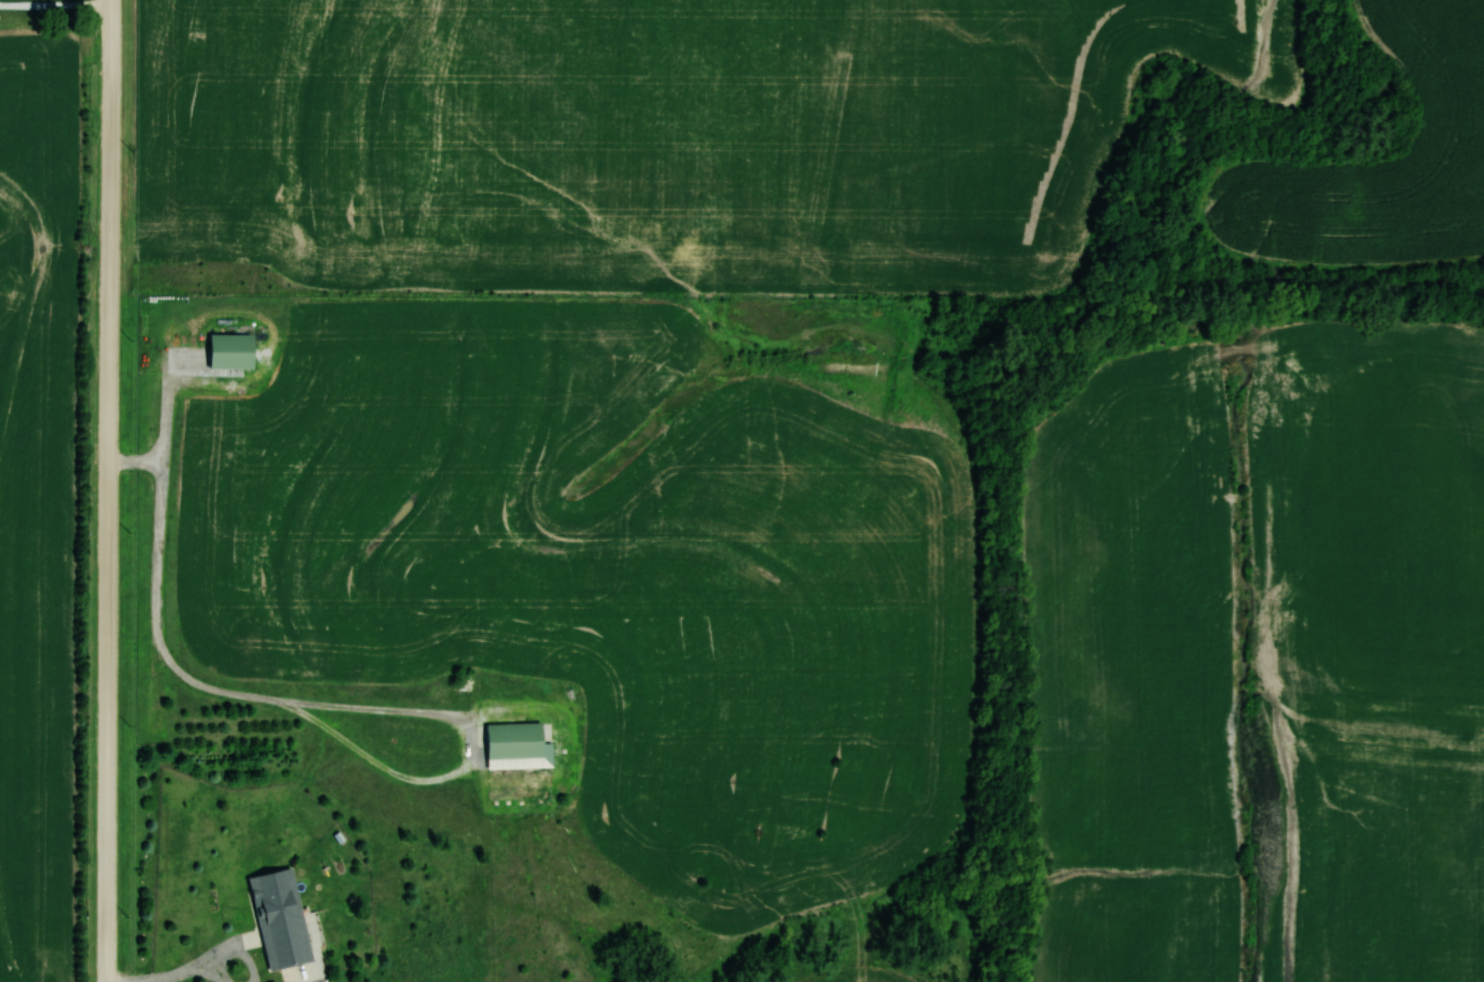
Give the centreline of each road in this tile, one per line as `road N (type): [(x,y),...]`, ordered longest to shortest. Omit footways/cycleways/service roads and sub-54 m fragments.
road 1 (tertiary): [(107,981),(112,0)]

